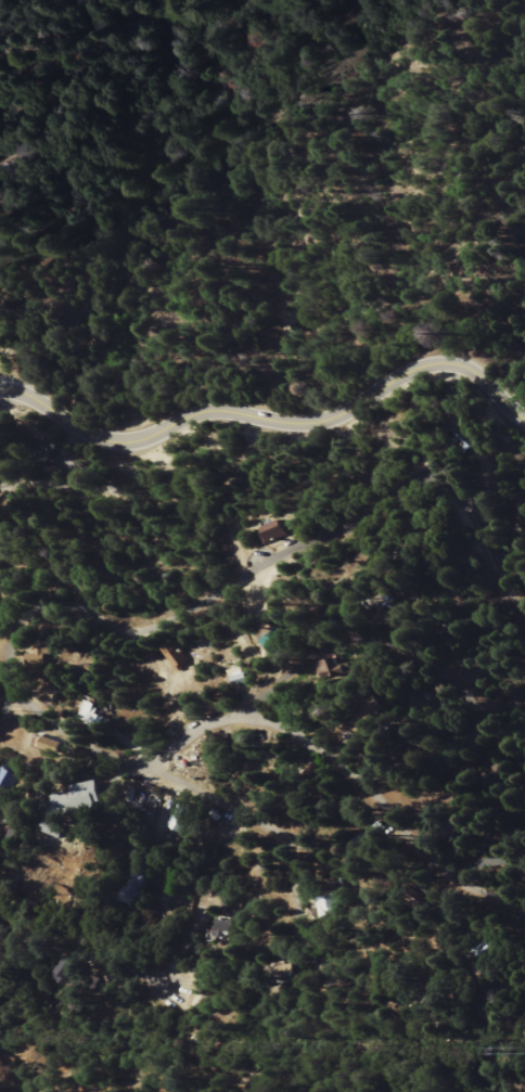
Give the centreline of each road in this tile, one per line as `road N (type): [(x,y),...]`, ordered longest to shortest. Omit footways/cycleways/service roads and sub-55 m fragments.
road 1 (residential): [(524,602),(504,586),(471,505),(424,476),(341,531),(278,553),(142,630),(47,603),(12,632),(0,730)]
road 2 (residential): [(10,694),(99,748),(152,767),(217,722),(274,722),(374,785),(435,861),(524,918)]
road 3 (residential): [(524,419),(468,368),(435,364),(312,422),(226,409),(196,412),(142,439),(104,441),(22,391)]
road 4 (residential): [(243,717),(337,647),(384,642),(502,731),(524,764)]
road 5 (residential): [(152,767),(225,802),(286,847),(304,934)]
road 6 (residential): [(0,921),(79,960),(143,974),(176,991)]
road 7 (residential): [(0,488),(50,480),(119,491)]

